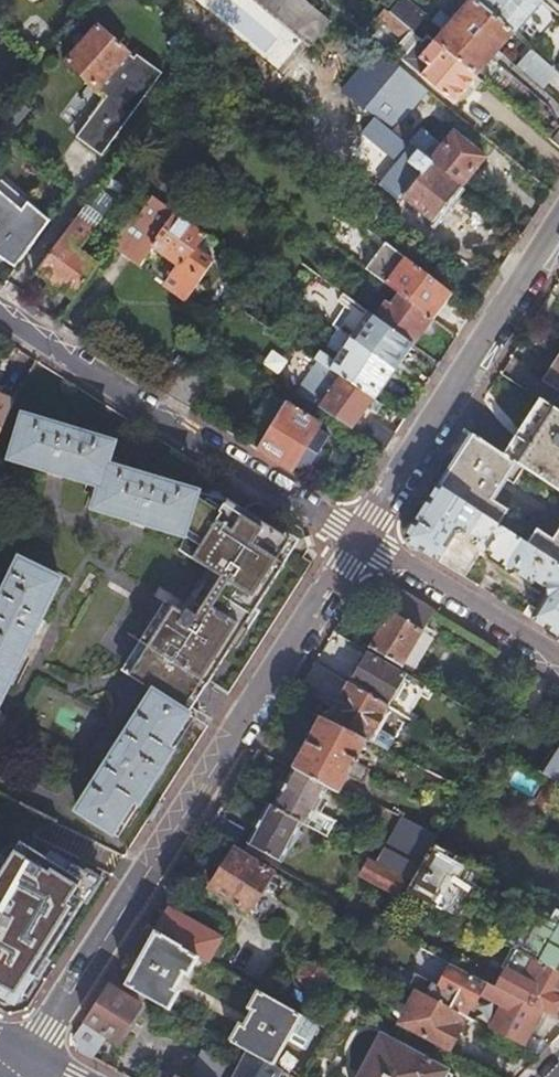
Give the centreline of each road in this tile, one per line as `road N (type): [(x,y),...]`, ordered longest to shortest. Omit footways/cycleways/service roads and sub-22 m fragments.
road 1 (residential): [(25,1073),(359,539)]
road 2 (residential): [(359,539),(0,311)]
road 3 (residential): [(359,539),(558,224)]
road 4 (residential): [(359,539),(558,664)]

